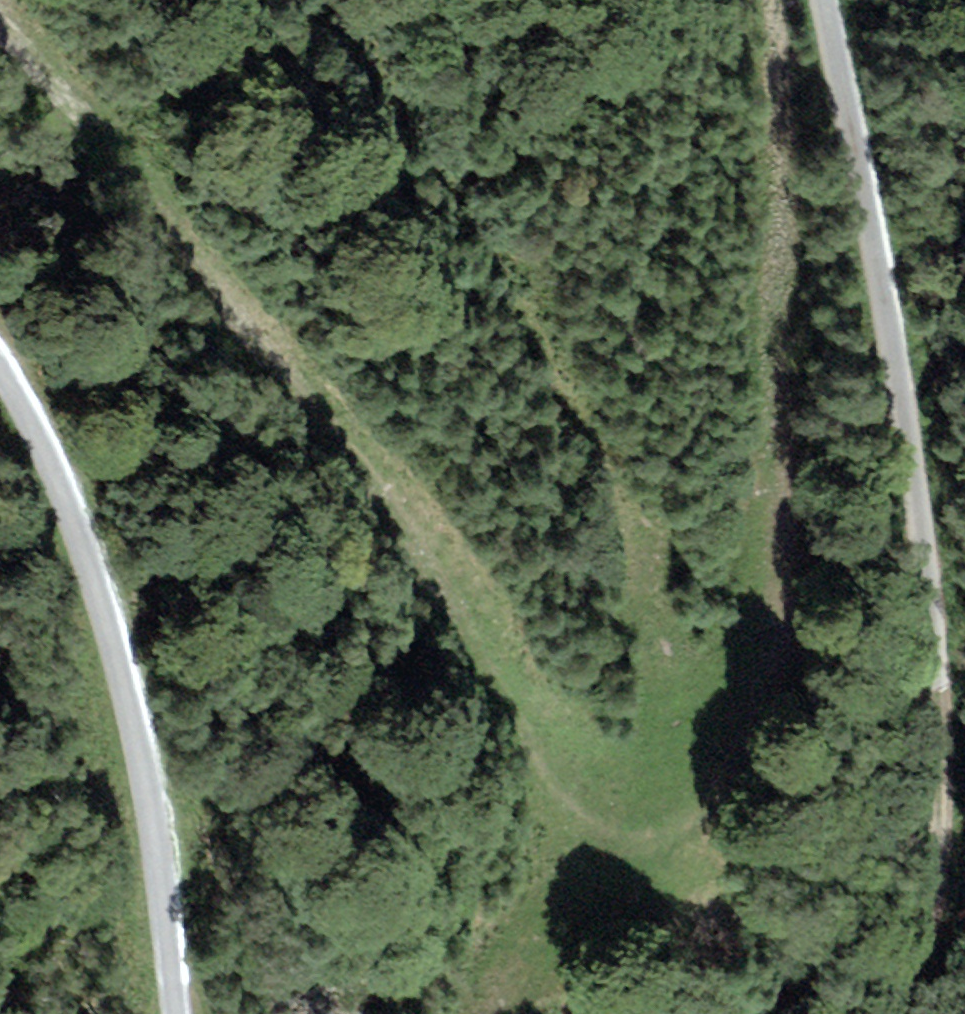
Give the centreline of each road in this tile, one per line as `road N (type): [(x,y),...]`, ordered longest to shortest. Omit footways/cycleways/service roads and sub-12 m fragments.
road 1 (track): [(0,22),(495,656),(588,814),(636,835),(696,807),(743,737),(770,614),(753,371),(791,0)]
road 2 (track): [(896,1013),(931,897),(945,670),(932,533),(821,0)]
road 3 (track): [(0,365),(53,467),(115,640),(179,1013)]

